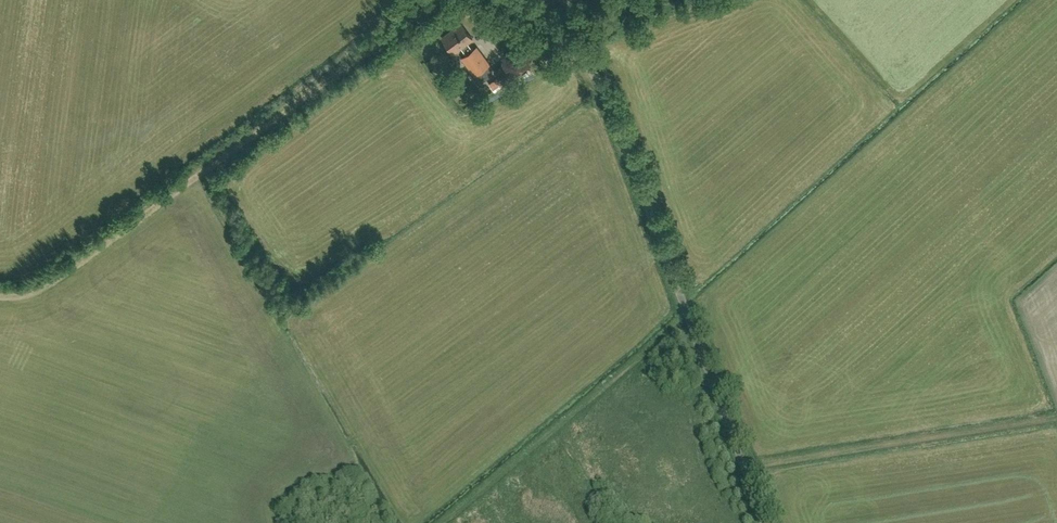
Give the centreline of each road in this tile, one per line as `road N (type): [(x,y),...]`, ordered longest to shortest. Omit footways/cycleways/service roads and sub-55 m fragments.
road 1 (unclassified): [(779,522),(618,88),(596,55),(521,0)]

